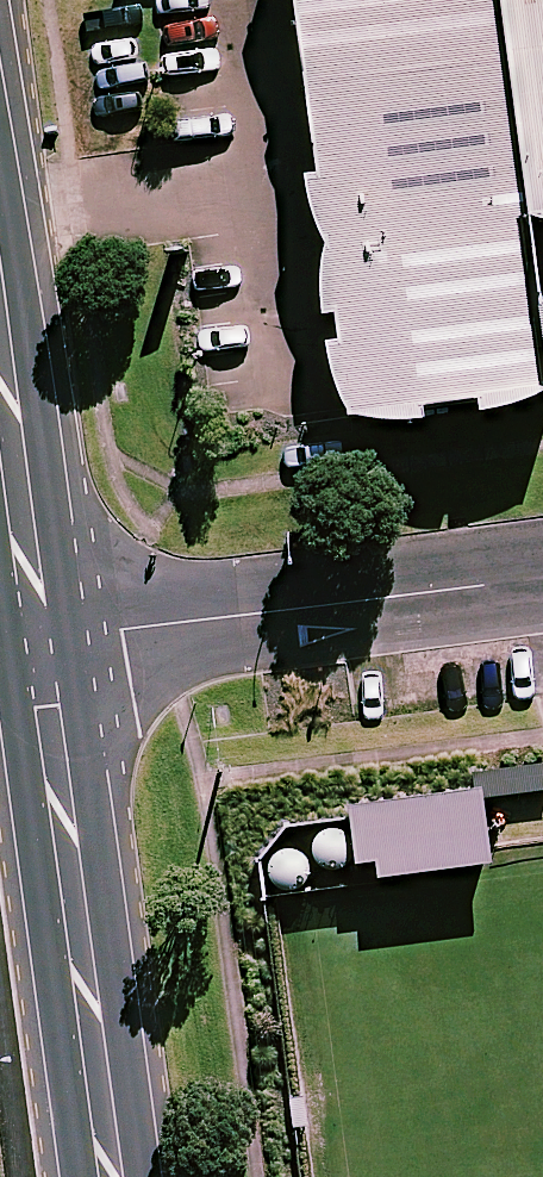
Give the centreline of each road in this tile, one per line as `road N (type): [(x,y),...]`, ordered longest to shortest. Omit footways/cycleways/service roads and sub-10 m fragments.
road 1 (secondary): [(113,1176),(37,639)]
road 2 (residential): [(37,639),(542,576)]
road 3 (secondary): [(37,639),(0,331)]

